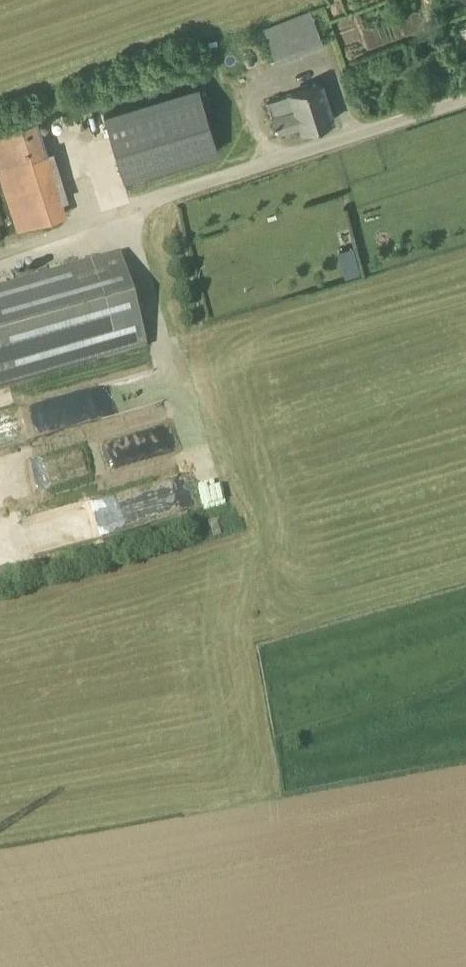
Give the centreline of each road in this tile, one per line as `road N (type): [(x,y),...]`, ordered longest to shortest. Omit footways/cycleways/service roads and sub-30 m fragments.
road 1 (residential): [(0,257),(122,207),(465,98)]

